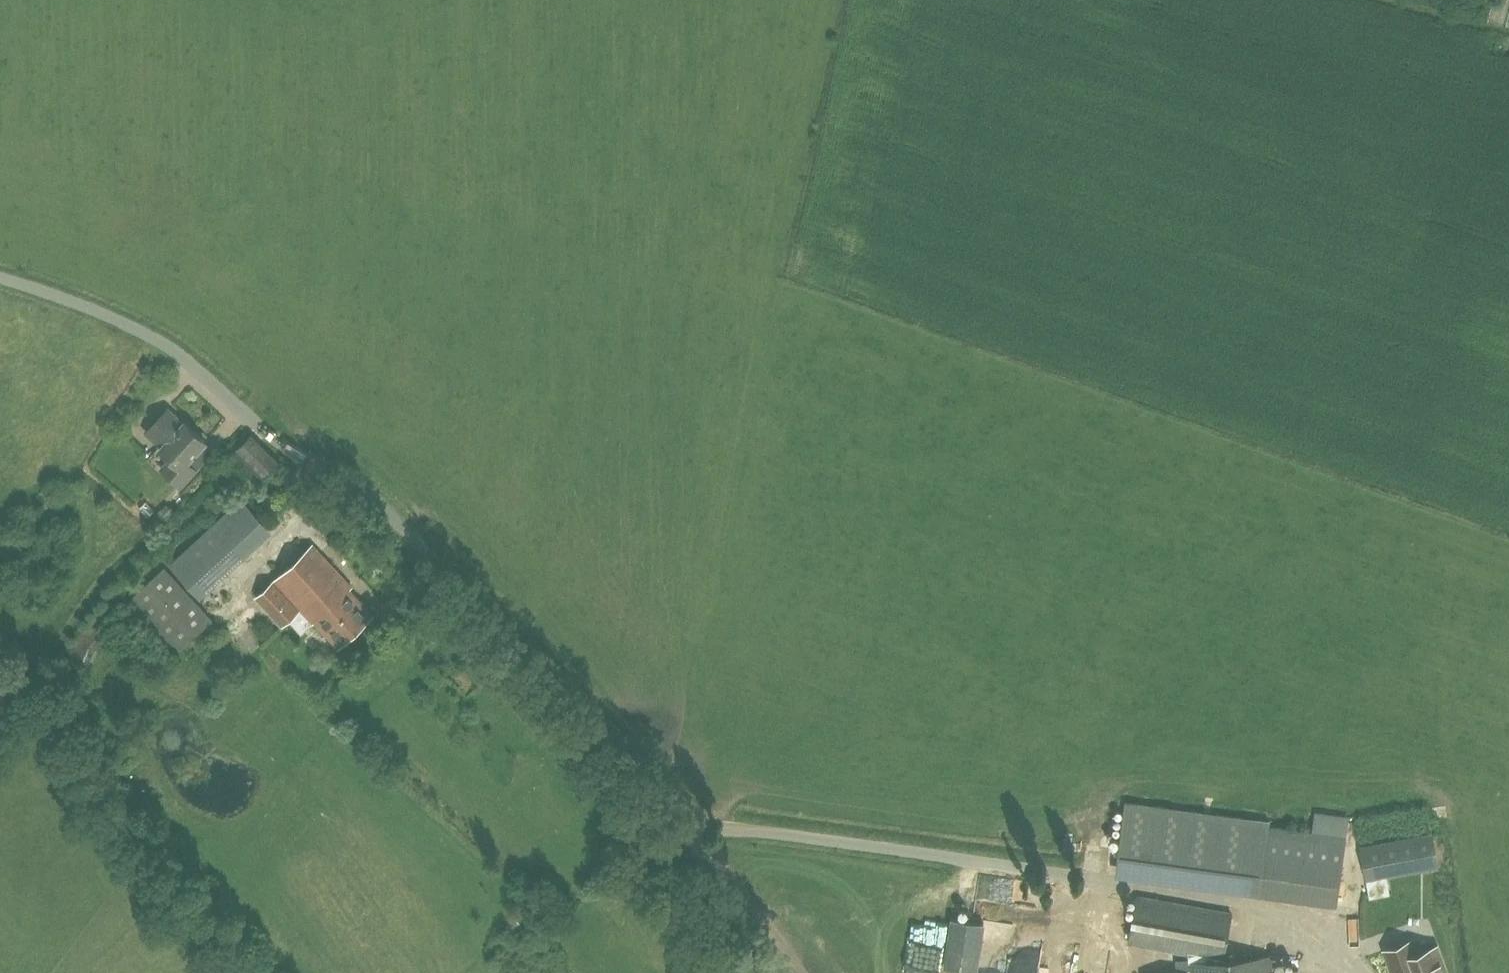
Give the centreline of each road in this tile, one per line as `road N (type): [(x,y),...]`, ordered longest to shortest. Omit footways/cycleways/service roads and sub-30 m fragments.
road 1 (unclassified): [(1048,893),(1010,881),(703,843),(351,499),(285,457),(163,343),(0,279)]

